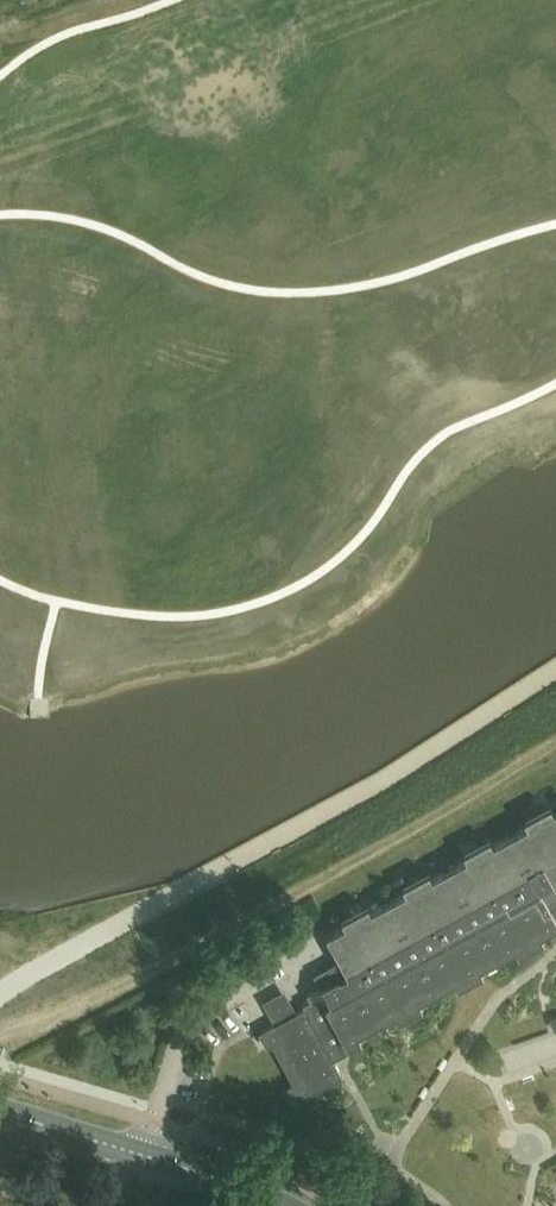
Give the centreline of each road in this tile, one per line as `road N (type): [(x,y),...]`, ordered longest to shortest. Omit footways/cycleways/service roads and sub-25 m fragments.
road 1 (secondary): [(278,1205),(135,1153)]
road 2 (secondary): [(0,1112),(135,1153)]

